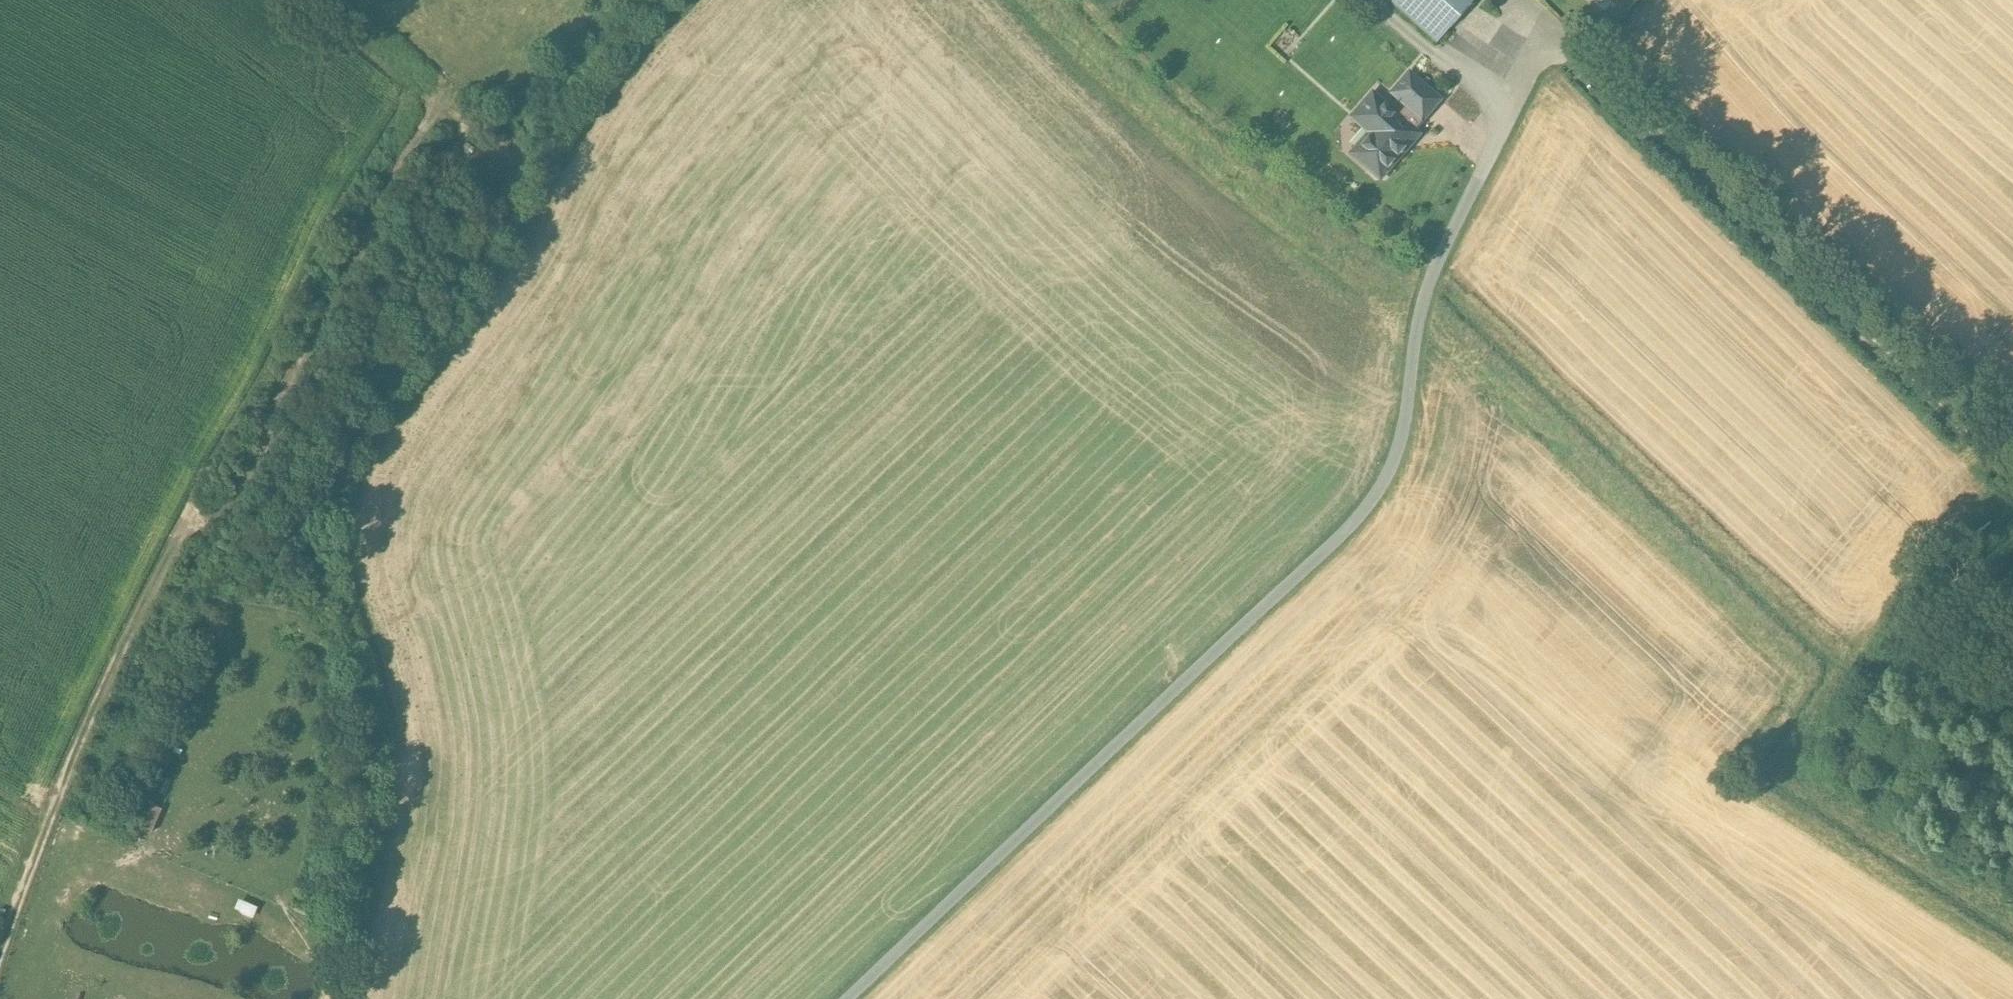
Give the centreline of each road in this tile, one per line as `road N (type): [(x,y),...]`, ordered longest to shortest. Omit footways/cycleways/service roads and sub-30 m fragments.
road 1 (residential): [(855,998),(1392,482),(1417,333),(1544,37)]
road 2 (track): [(1544,37),(2012,485)]

